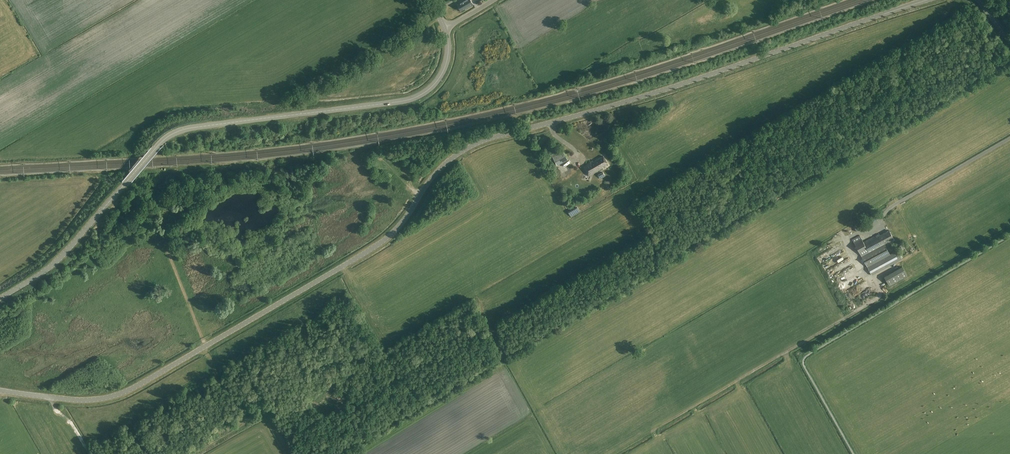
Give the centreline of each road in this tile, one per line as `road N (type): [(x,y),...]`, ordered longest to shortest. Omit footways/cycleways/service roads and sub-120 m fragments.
road 1 (unclassified): [(0,391),(77,401),(118,395),(375,248),(440,170),(473,145),(927,0)]
road 2 (tertiary): [(0,298),(61,257),(169,136),(418,97),(447,64),(445,28)]
road 3 (track): [(204,347),(222,383),(262,408),(289,453)]

